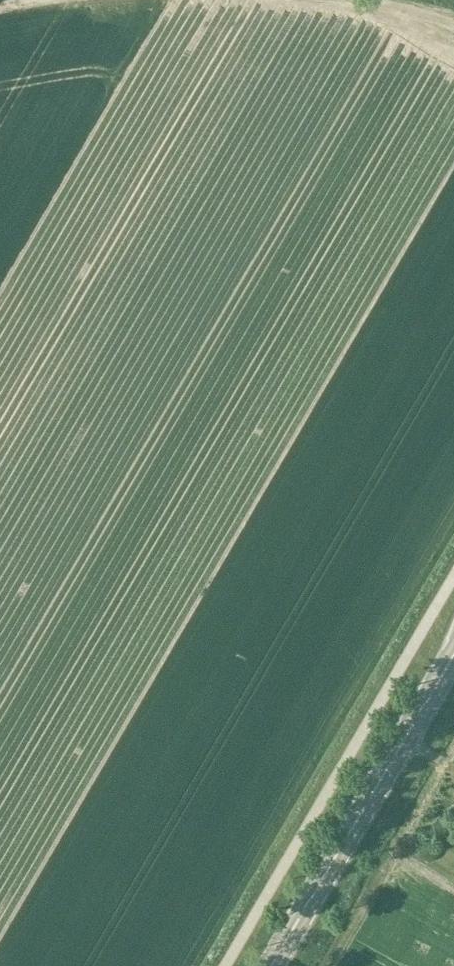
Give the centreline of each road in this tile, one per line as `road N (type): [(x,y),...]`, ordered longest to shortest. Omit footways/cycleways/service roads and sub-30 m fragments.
road 1 (primary): [(272,965),(453,656)]

